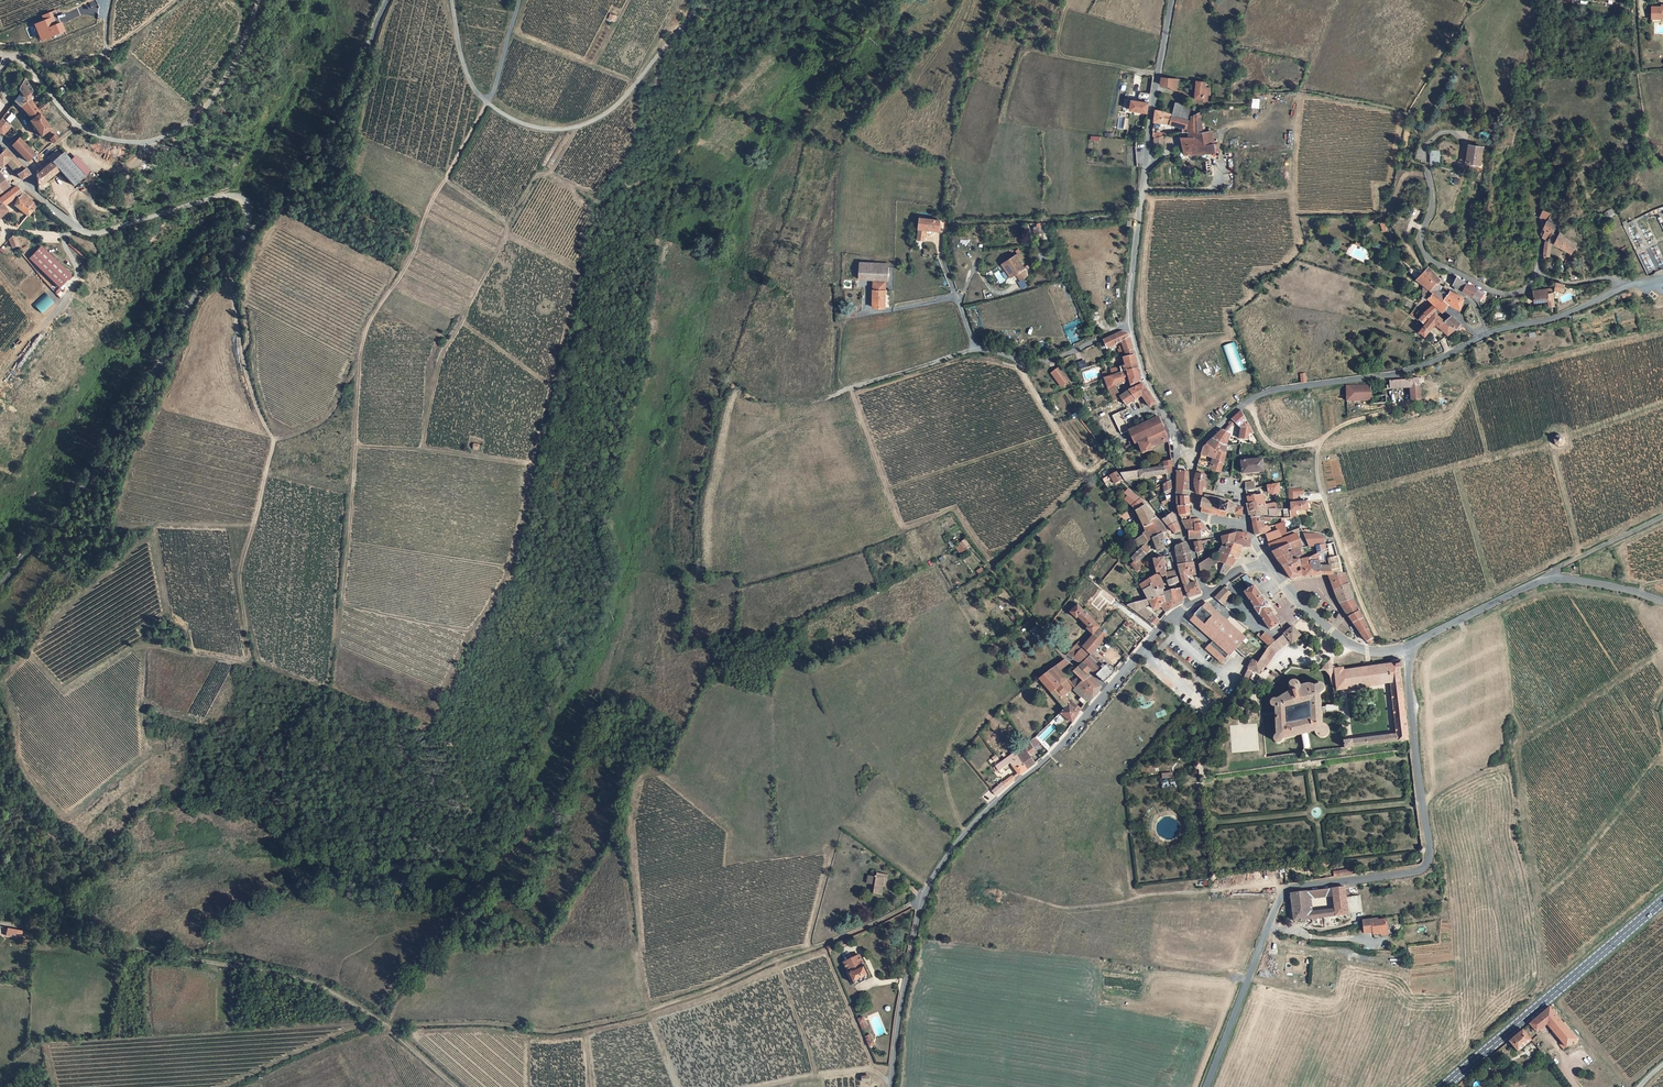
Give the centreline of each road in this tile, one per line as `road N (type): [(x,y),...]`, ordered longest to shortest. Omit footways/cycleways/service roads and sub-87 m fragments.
road 1 (track): [(220,1086),(366,1024),(552,1031),(646,1012),(922,899)]
road 2 (track): [(486,101),(433,198),(415,252),(363,340),(342,600),(471,630)]
road 3 (unclassified): [(1188,604),(1165,619),(1051,754),(982,814),(931,879),(911,947),(891,1086)]
road 4 (track): [(253,524),(241,569),(247,659),(185,655),(142,641),(62,690),(27,651),(160,525)]
road 5 (tertiary): [(1207,1086),(1285,892),(1427,864),(1407,648)]
road 6 (track): [(458,1086),(384,1023),(305,980),(0,923)]
road 7 (unclassified): [(240,250),(205,284),(80,487),(0,588)]
road 8 (unclassified): [(10,56),(90,132),(153,141),(204,110),(258,0)]
road 9 (tertiary): [(1172,0),(1138,215),(1130,324)]
road 10 (unclassified): [(1189,456),(1258,396),(1398,374),(1479,338)]
road 11 (track): [(1383,651),(1316,460),(1335,428),(1405,403)]
road 12 (residential): [(1623,287),(1612,278),(1575,282),(1538,274),(1527,289),(1497,293),(1433,262),(1421,240),(1432,200),(1427,164)]
road 13 (track): [(968,537),(929,565),(807,622),(741,646),(687,648)]
road 14 (unclassified): [(388,0),(333,129),(240,250)]
road 15 (track): [(1285,892),(1270,884),(1061,908),(1001,893)]
road 16 (primary): [(1662,900),(1443,1086)]
road 17 (track): [(240,250),(239,340),(274,444),(253,524)]
road 18 (track): [(486,101),(527,125),(581,126),(623,98),(708,0)]
road 19 (unclassified): [(35,193),(95,234),(235,196),(248,208),(240,250)]
road 20 (residential): [(1130,324),(1053,360),(1030,362),(977,348),(941,258)]
road 21 (track): [(968,537),(950,511),(911,526),(898,520),(848,393)]
road 22 (track): [(1107,690),(1051,642),(968,537)]
road 23 (track): [(1138,215),(948,224)]
road 24 (tertiary): [(1407,648),(1348,643),(1266,564)]
road 25 (track): [(0,355),(44,327),(66,298),(77,276),(65,247),(74,225)]
road 26 (track): [(977,348),(822,398)]
road 27 (unclassified): [(1549,579),(1407,648)]
road 28 (tertiary): [(1266,564),(1249,528),(1196,511),(1189,456)]
road 29 (unclassified): [(1488,333),(1562,316),(1623,287)]
road 30 (tertiary): [(1130,324),(1179,448)]
road 31 (unclassified): [(1662,515),(1549,579)]
road 32 (track): [(360,358),(321,423),(273,439)]

